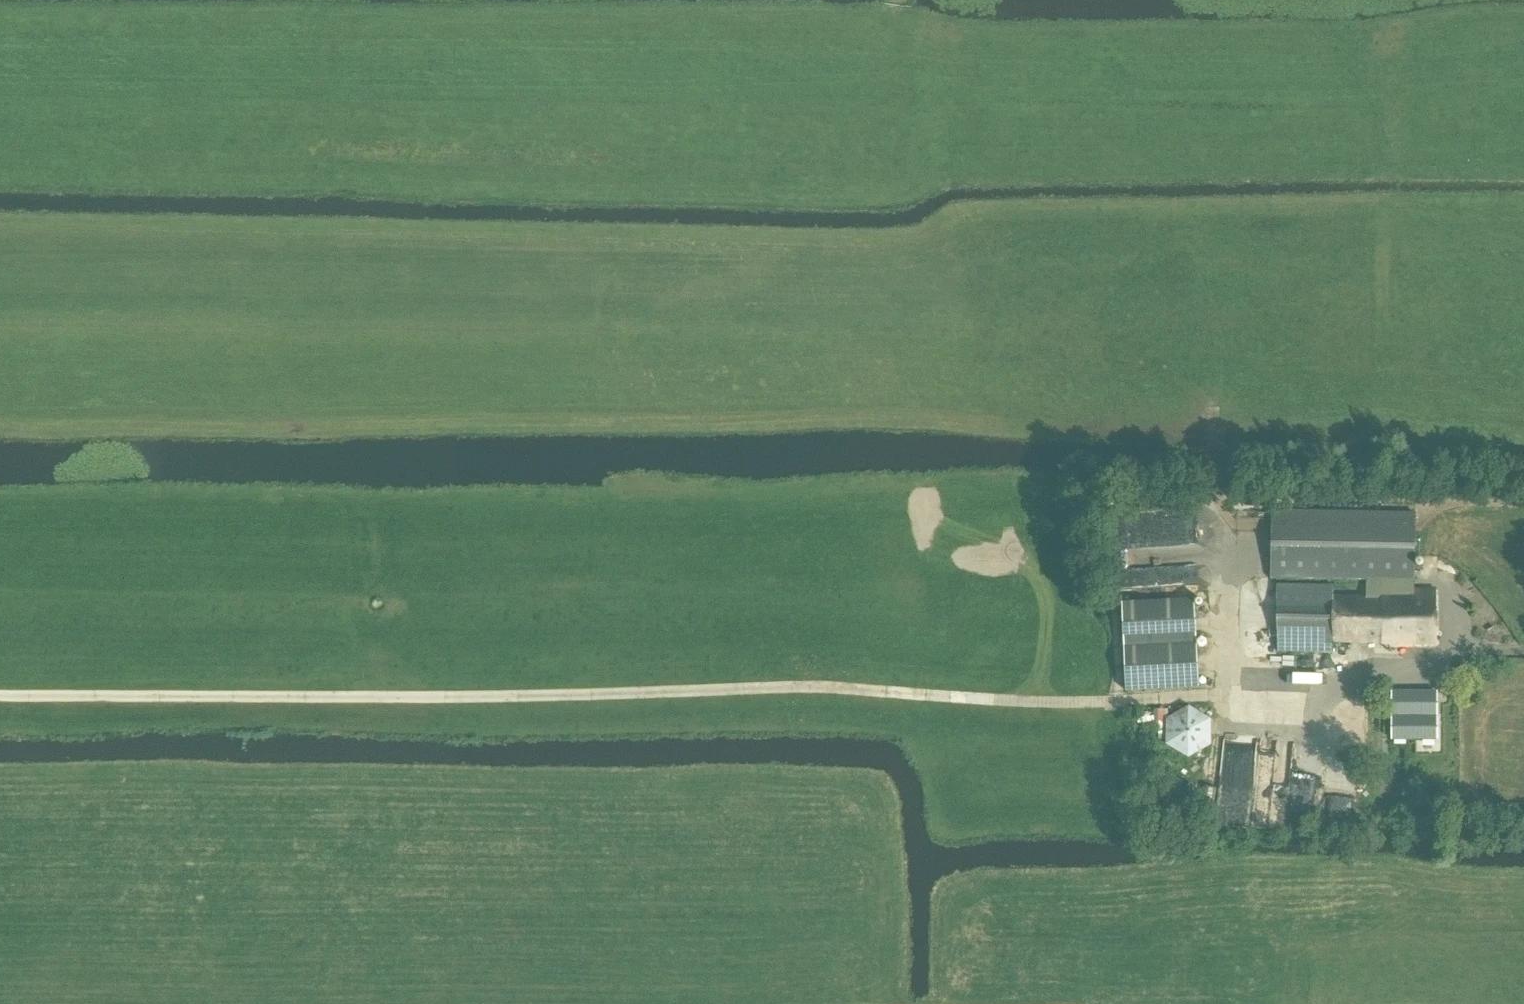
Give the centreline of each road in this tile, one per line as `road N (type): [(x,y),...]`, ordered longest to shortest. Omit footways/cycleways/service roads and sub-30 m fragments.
road 1 (track): [(983,702),(755,688),(449,698),(0,697)]

